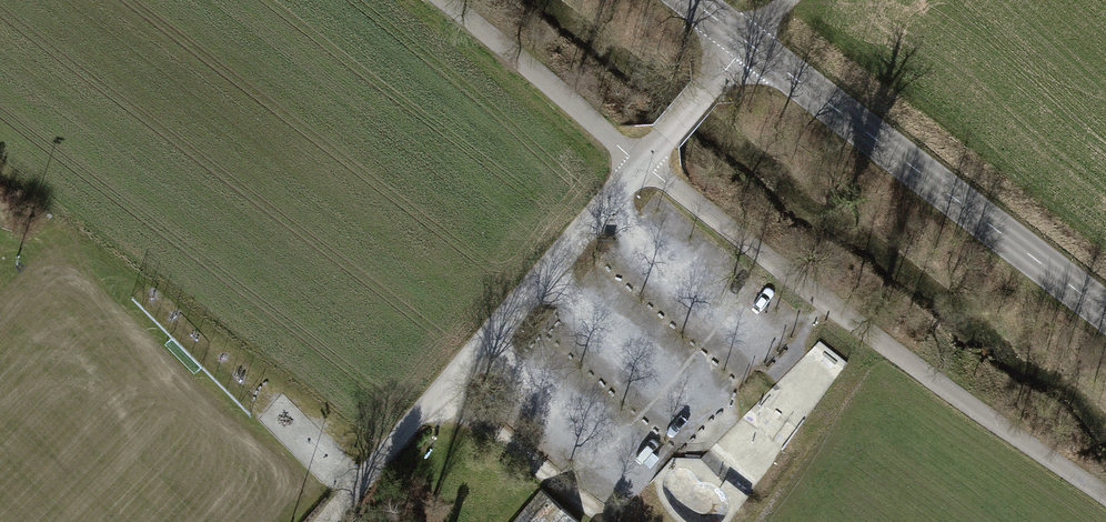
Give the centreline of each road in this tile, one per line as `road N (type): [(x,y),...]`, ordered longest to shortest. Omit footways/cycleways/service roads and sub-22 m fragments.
road 1 (track): [(1105,503),(428,0)]
road 2 (track): [(436,396),(788,0)]
road 3 (tertiary): [(691,0),(1105,309)]
road 4 (track): [(436,396),(608,521)]
road 5 (track): [(328,521),(436,396)]

